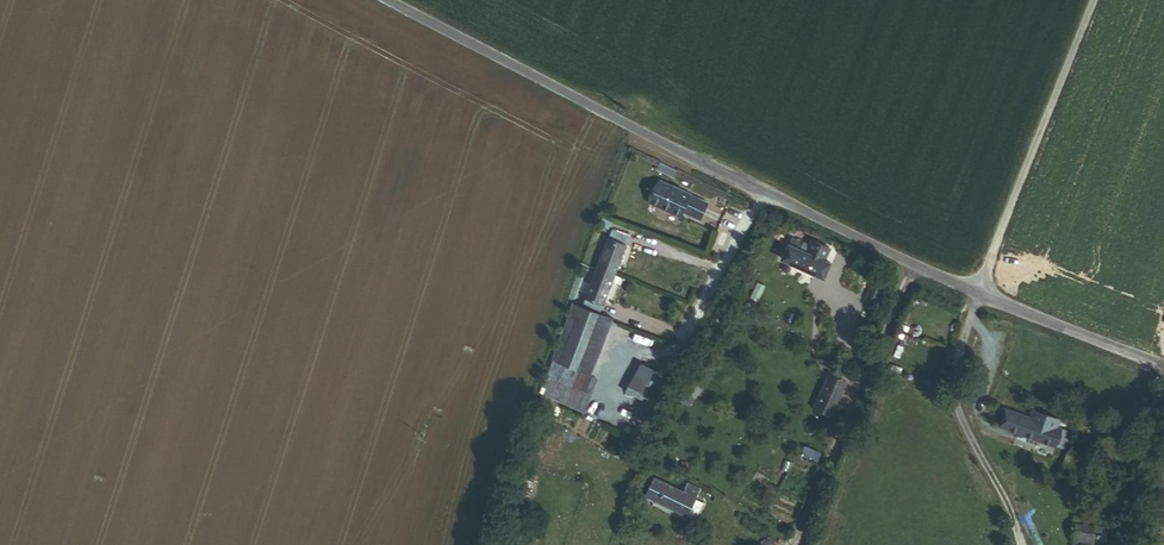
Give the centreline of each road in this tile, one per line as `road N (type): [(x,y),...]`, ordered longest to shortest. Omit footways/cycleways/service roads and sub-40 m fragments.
road 1 (tertiary): [(973,295),(363,0)]
road 2 (unclassified): [(973,295),(1093,0)]
road 3 (tertiary): [(1163,368),(973,295)]
road 4 (residential): [(1132,544),(1163,420)]

